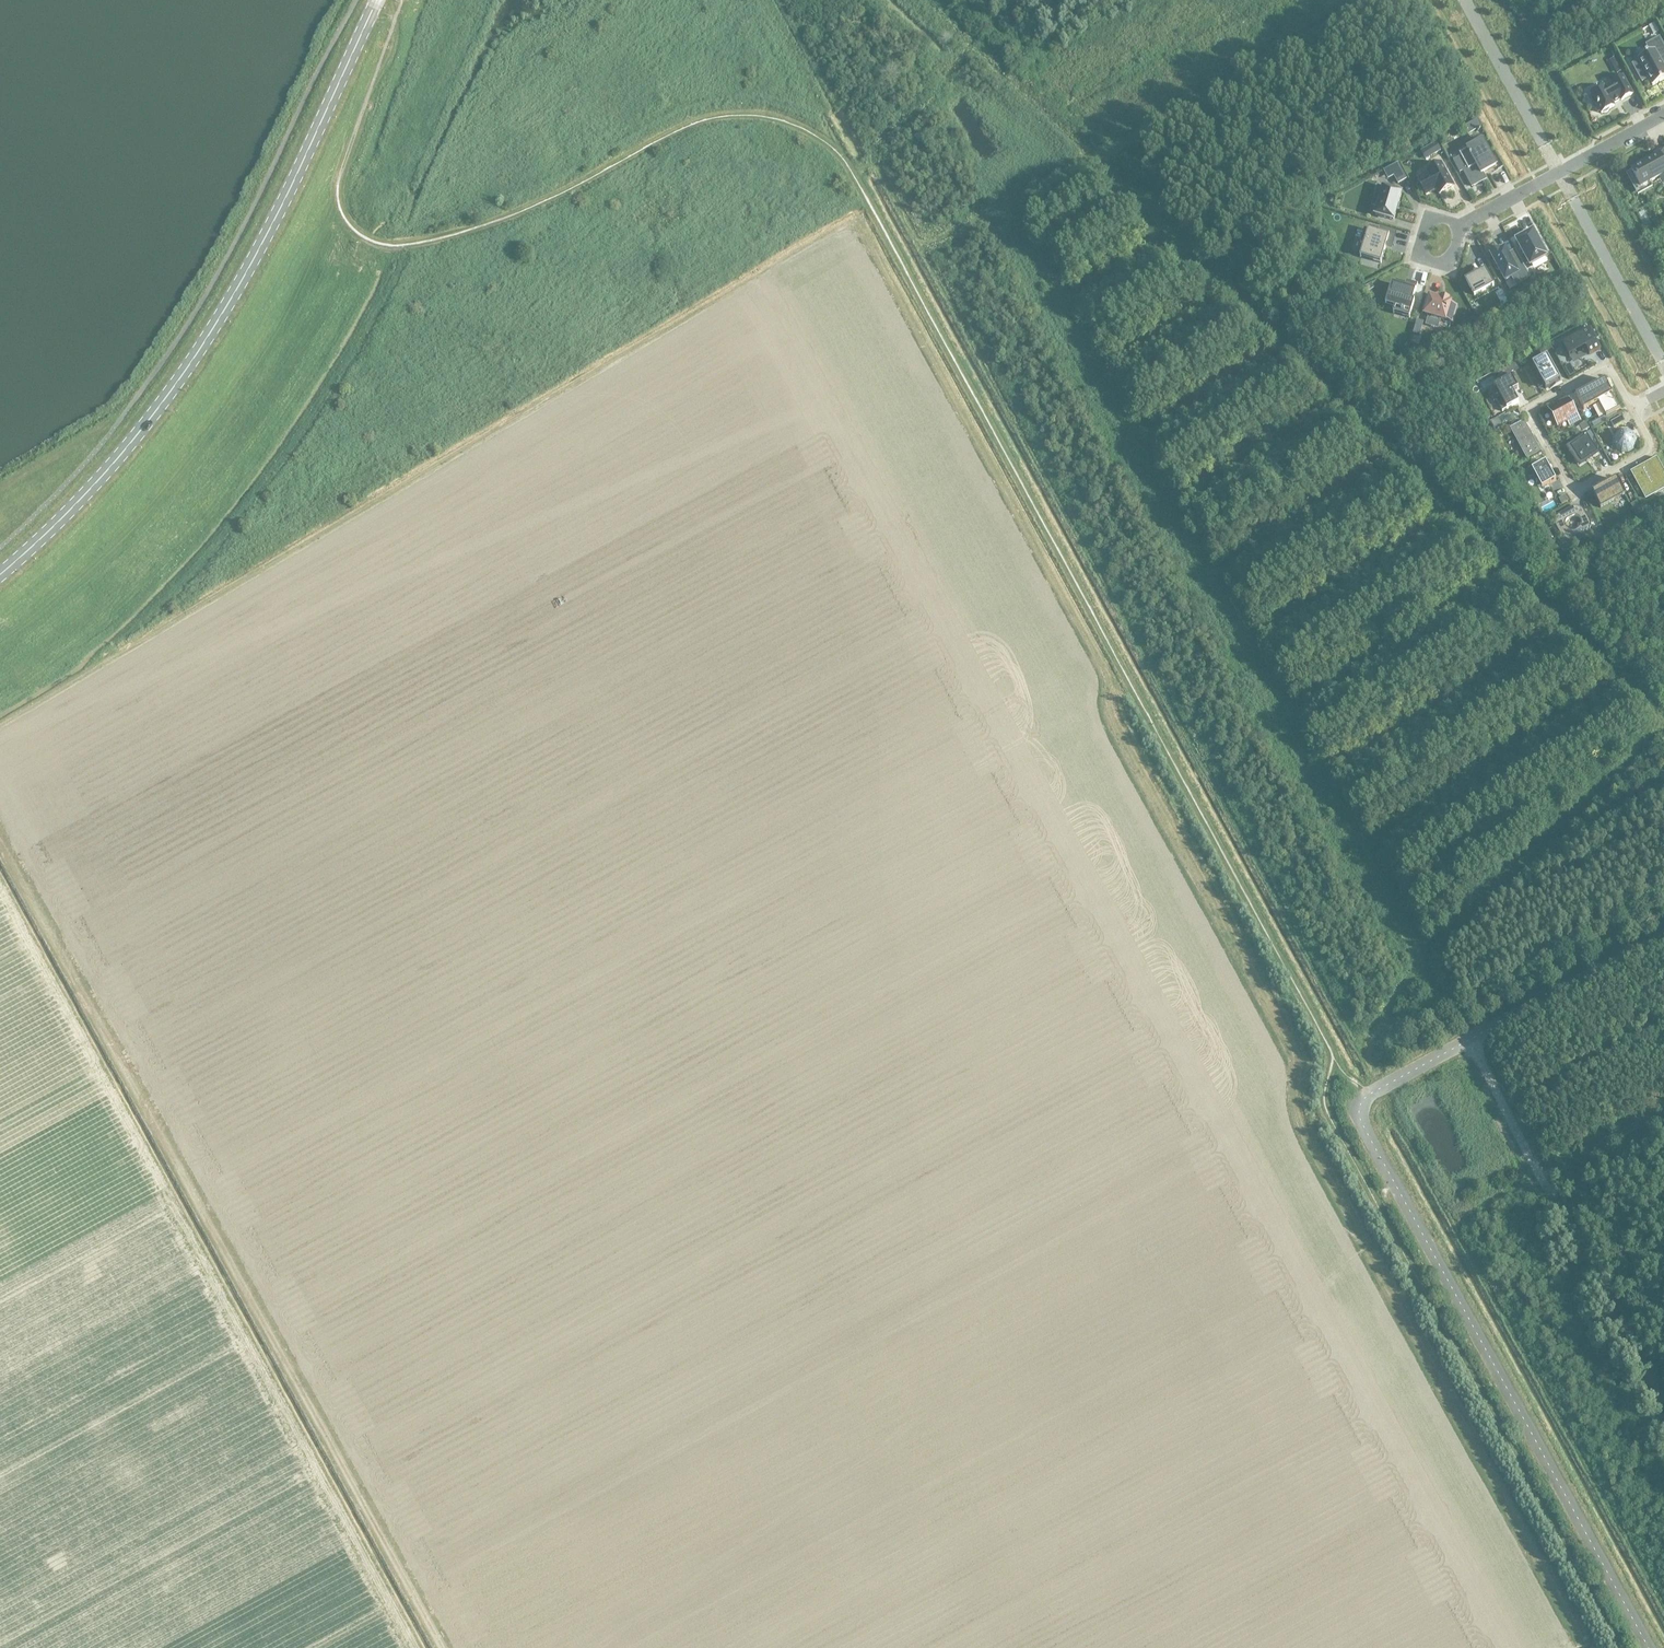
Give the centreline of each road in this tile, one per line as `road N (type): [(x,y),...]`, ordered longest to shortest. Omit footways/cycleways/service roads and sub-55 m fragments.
road 1 (unclassified): [(1663,934),(1375,1092),(1361,1113),(1648,1647)]
road 2 (track): [(442,1647),(0,842)]
road 3 (track): [(0,894),(410,1647)]
road 4 (secondary): [(0,574),(138,432),(226,305),(376,0)]
road 5 (residential): [(1630,410),(1607,367),(1528,409),(1573,492),(1652,450)]
road 6 (residential): [(1663,112),(1435,239)]

